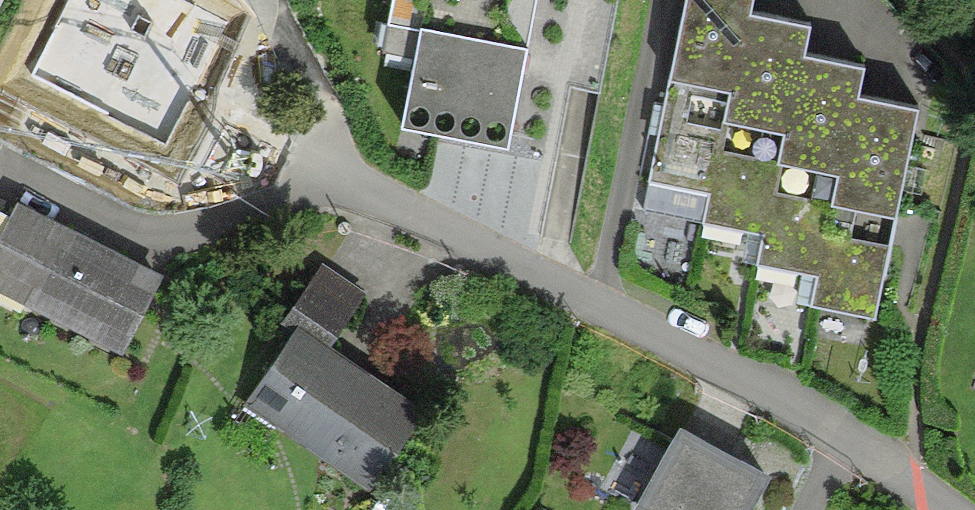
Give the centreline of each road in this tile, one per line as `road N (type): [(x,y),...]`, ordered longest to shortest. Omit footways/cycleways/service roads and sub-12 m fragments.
road 1 (residential): [(951,509),(840,437),(600,304),(314,172)]

